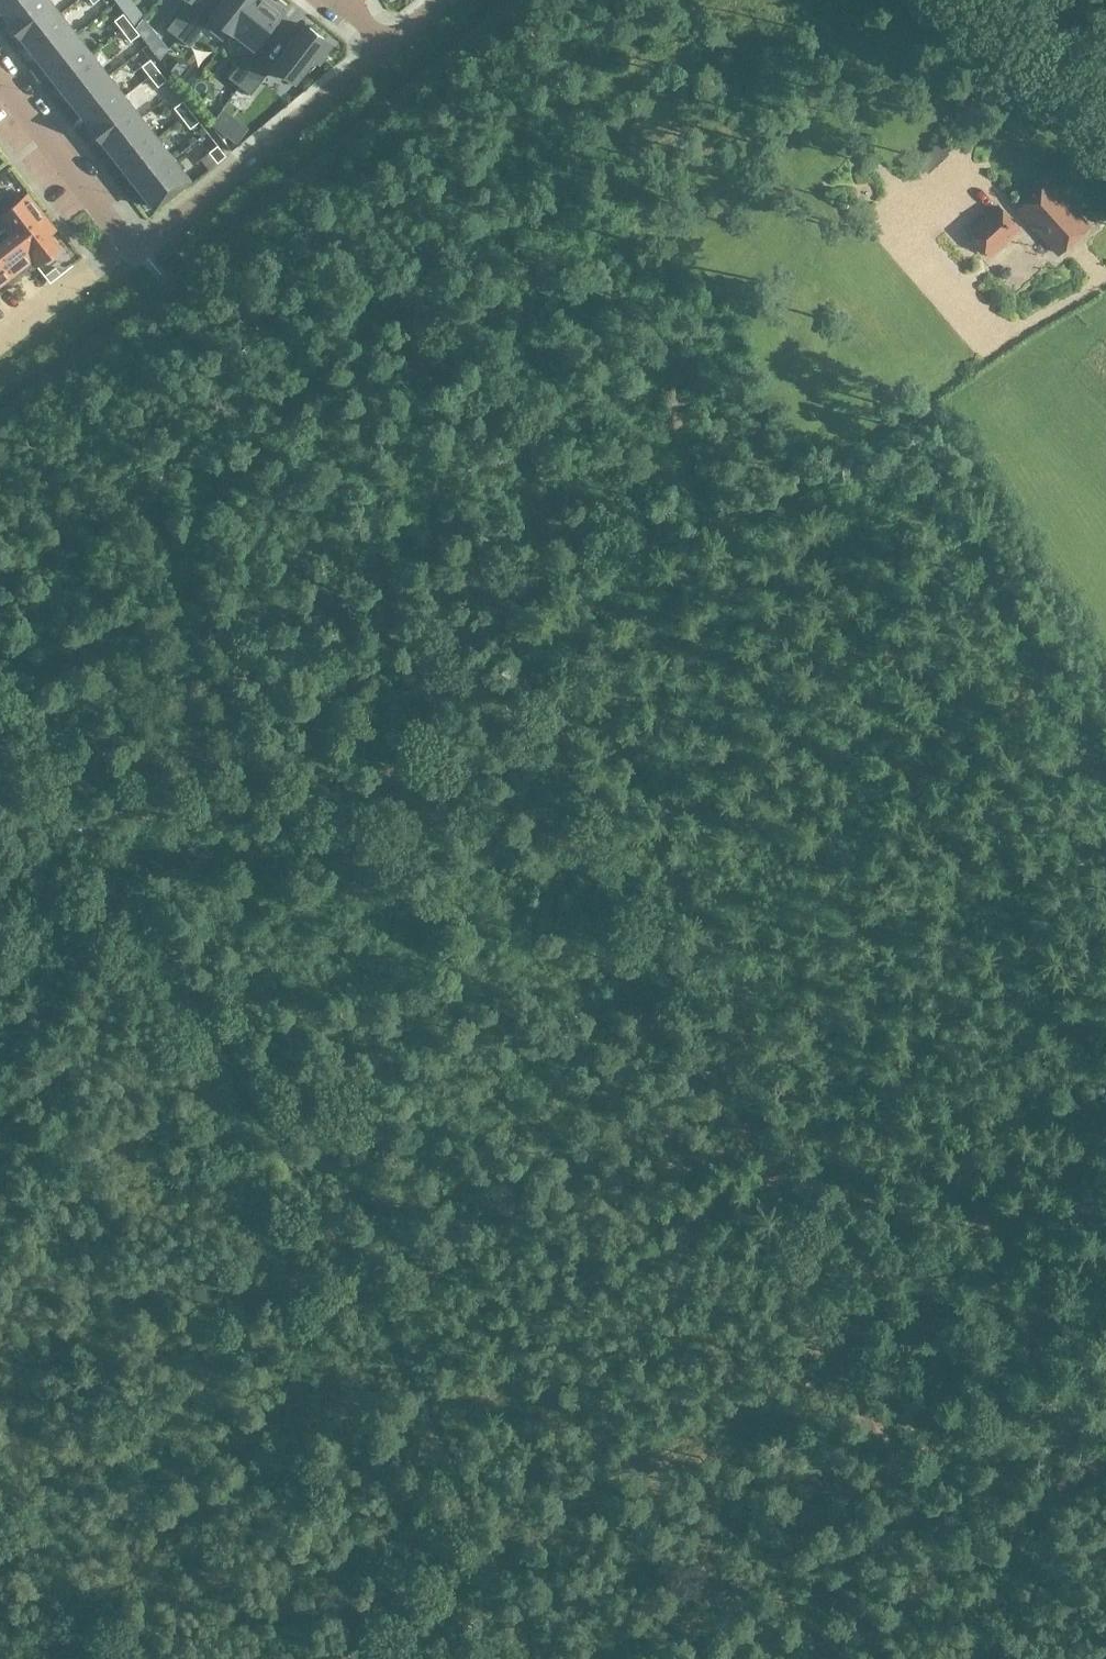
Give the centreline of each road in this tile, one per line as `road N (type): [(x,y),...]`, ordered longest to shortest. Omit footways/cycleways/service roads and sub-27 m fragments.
road 1 (residential): [(0,417),(518,0)]
road 2 (residential): [(138,255),(386,49)]
road 3 (residential): [(126,243),(0,81)]
road 4 (track): [(1105,123),(962,0)]
road 5 (residential): [(0,330),(126,243)]

